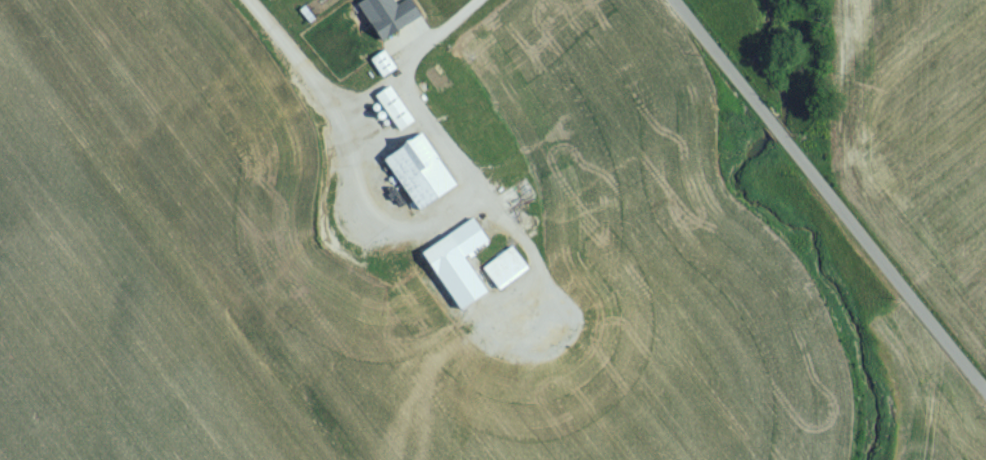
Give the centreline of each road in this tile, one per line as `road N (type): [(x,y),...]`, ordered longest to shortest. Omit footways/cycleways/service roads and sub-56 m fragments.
road 1 (residential): [(985,399),(749,104)]
road 2 (residential): [(749,104),(666,0)]

